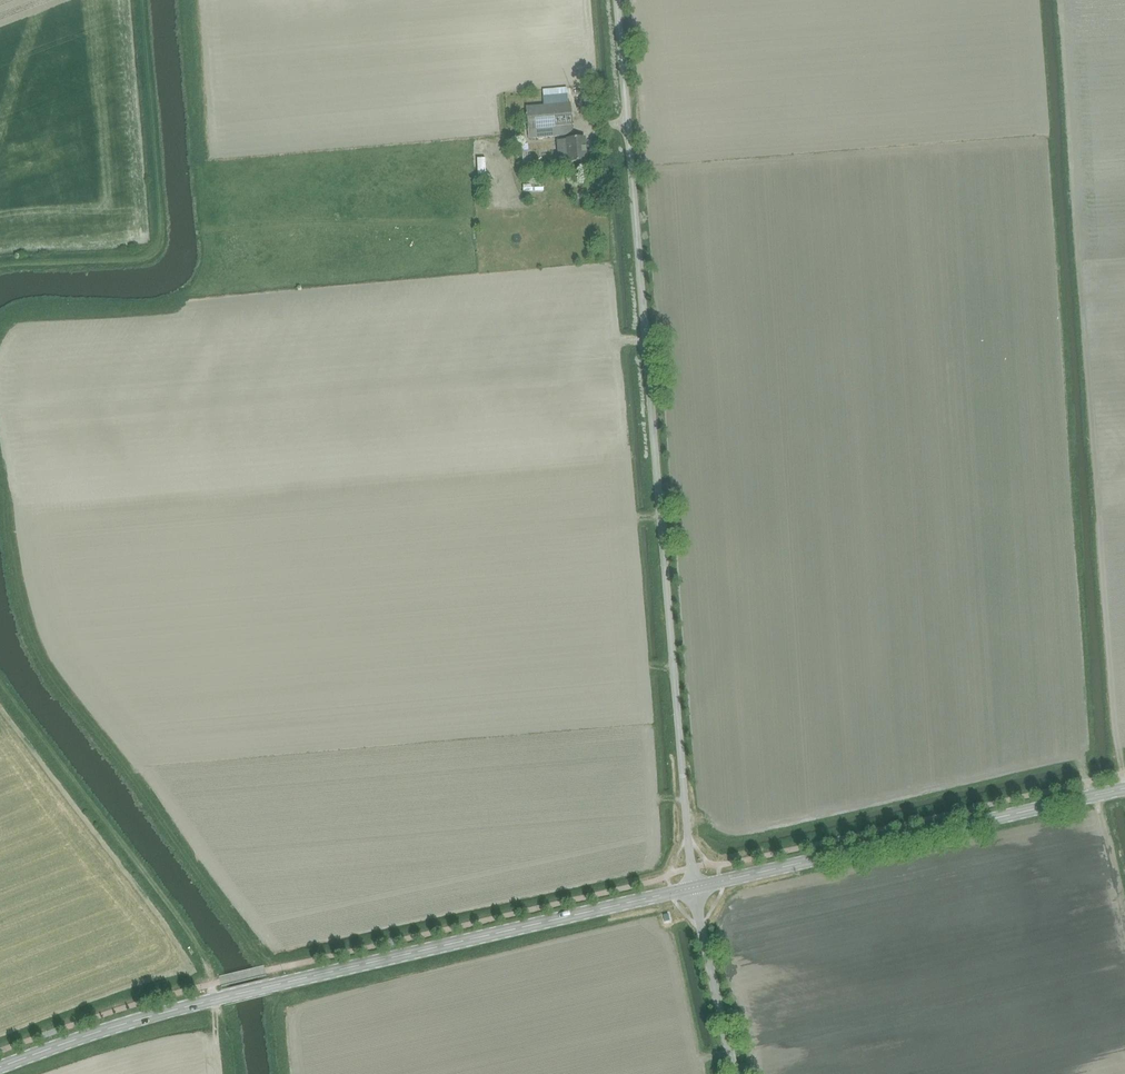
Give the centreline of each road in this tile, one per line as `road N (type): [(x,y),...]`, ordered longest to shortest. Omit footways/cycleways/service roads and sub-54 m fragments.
road 1 (unclassified): [(694,889),(616,0)]
road 2 (tertiary): [(0,1069),(219,999),(694,889)]
road 3 (tertiary): [(694,889),(1124,790)]
road 4 (unclassified): [(735,1073),(694,889)]

